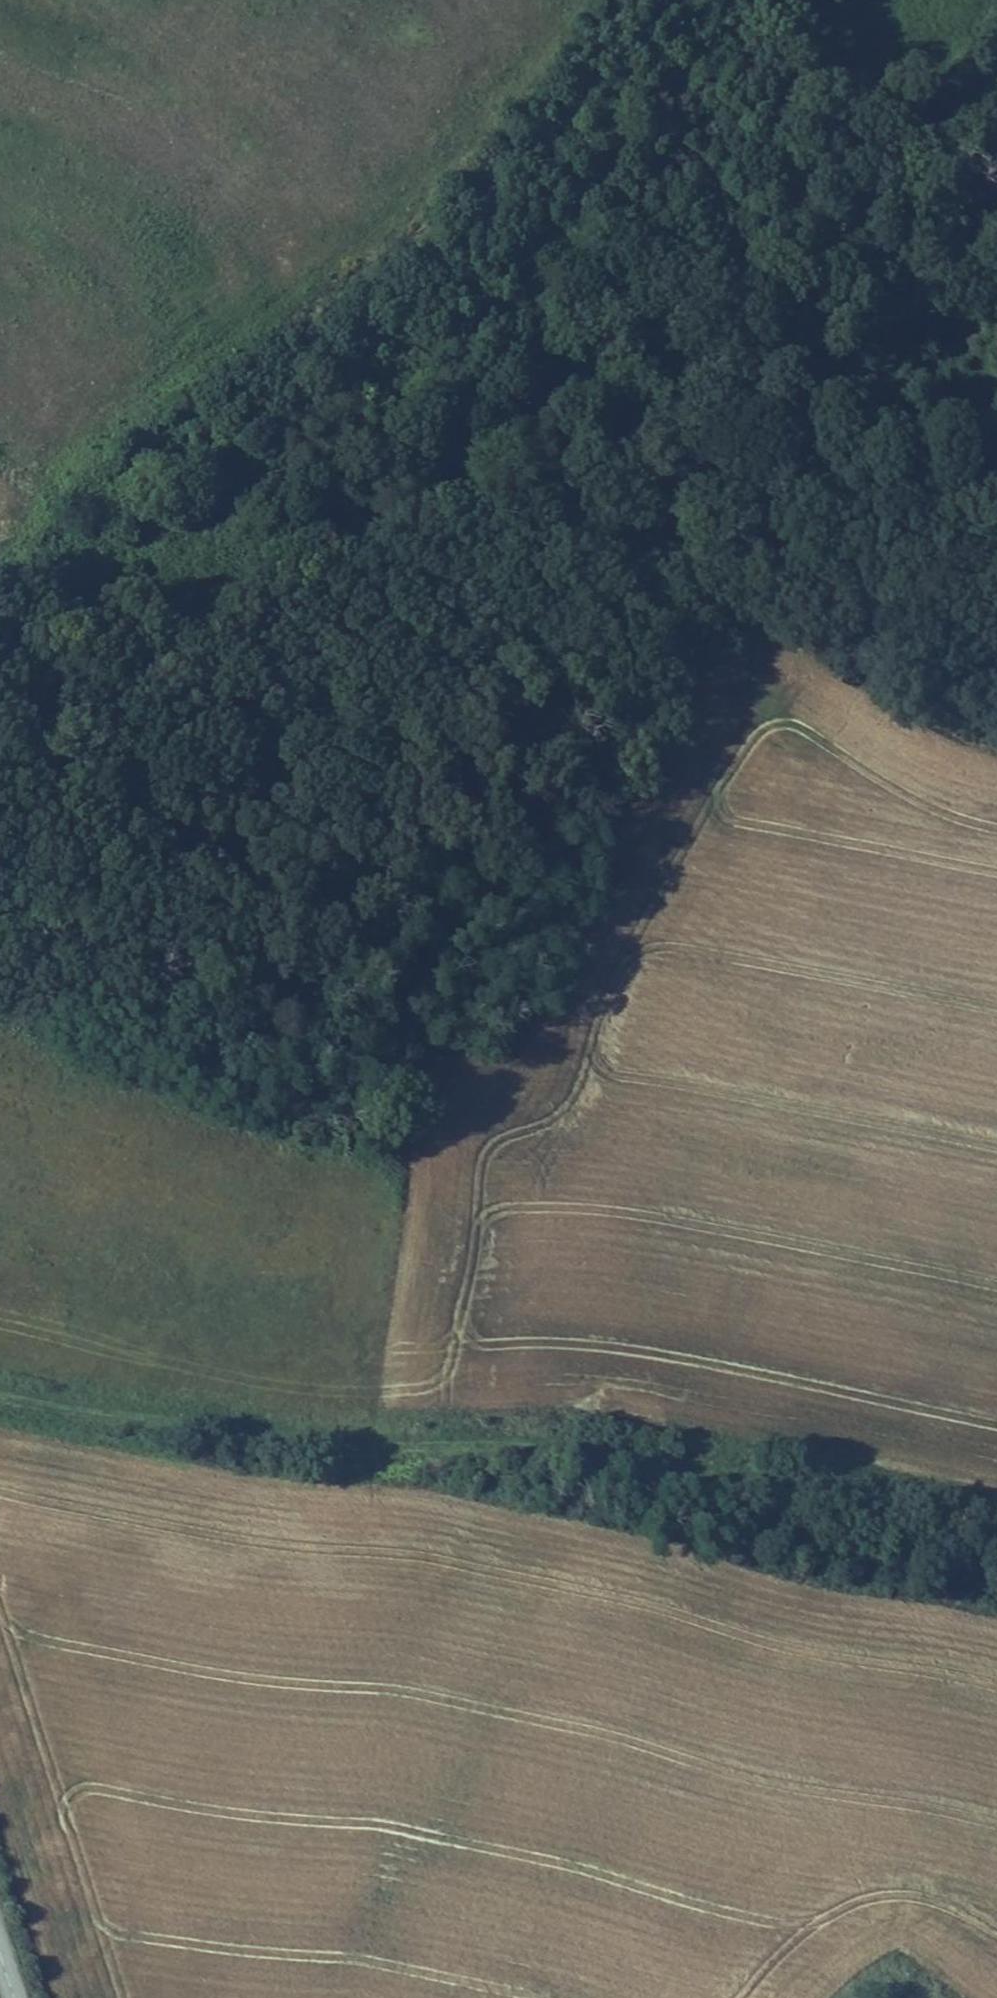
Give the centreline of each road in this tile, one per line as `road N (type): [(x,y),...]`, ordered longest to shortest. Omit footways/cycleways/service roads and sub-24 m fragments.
road 1 (track): [(0,1395),(370,1449),(549,1446),(793,1465),(996,1501)]
road 2 (tertiary): [(37,1997),(0,1877)]

